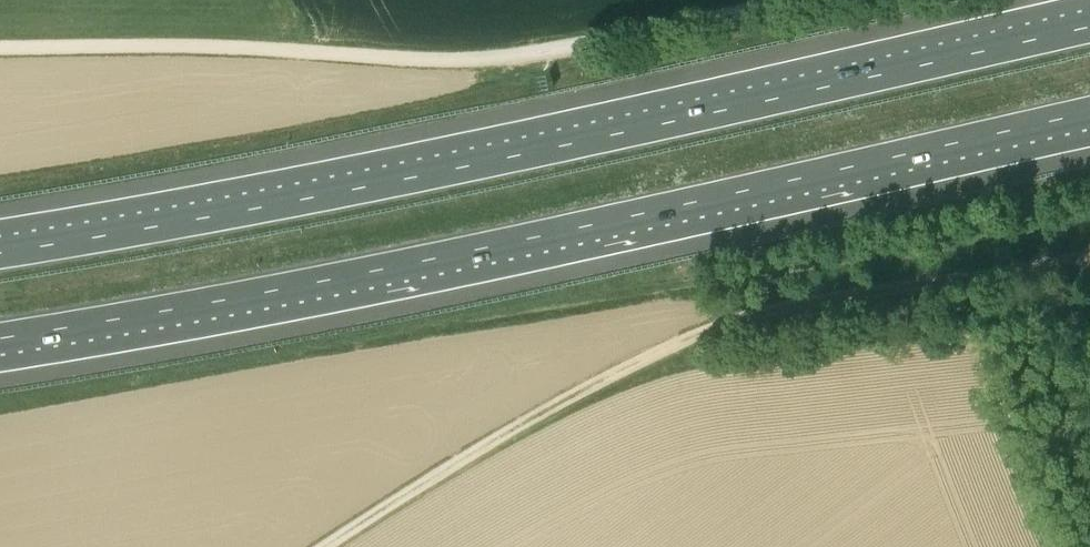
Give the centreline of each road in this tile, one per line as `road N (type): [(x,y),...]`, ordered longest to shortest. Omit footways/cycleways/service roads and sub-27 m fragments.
road 1 (motorway): [(1089,23),(487,158),(0,251)]
road 2 (motorway): [(0,343),(289,294),(1089,116)]
road 3 (track): [(1089,254),(808,307),(682,344),(514,428),(323,546)]
road 4 (track): [(796,0),(493,62),(224,47),(0,46)]

